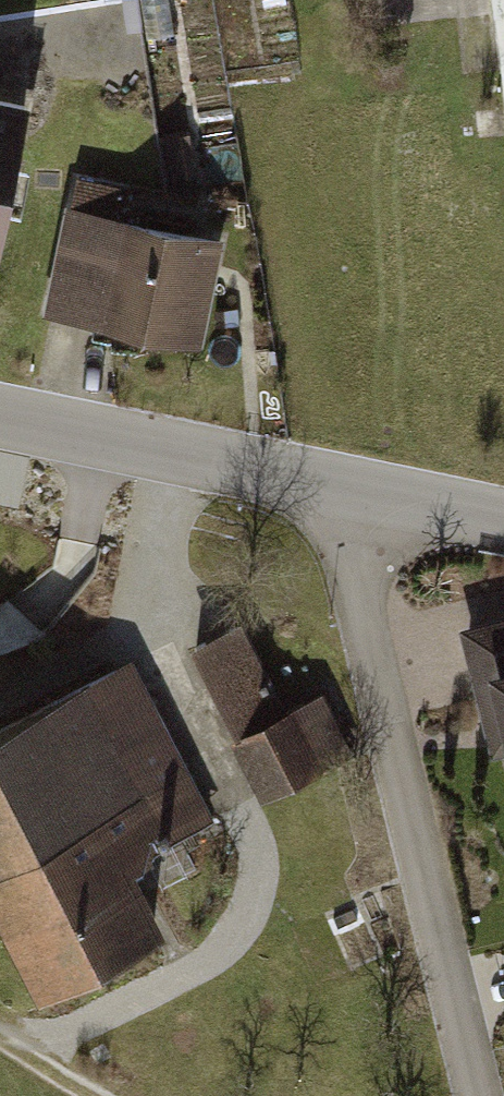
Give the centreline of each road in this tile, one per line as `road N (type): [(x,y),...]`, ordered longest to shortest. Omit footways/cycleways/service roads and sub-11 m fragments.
road 1 (residential): [(341,485),(479,1095)]
road 2 (residential): [(341,485),(0,415)]
road 3 (residential): [(503,518),(341,485)]

